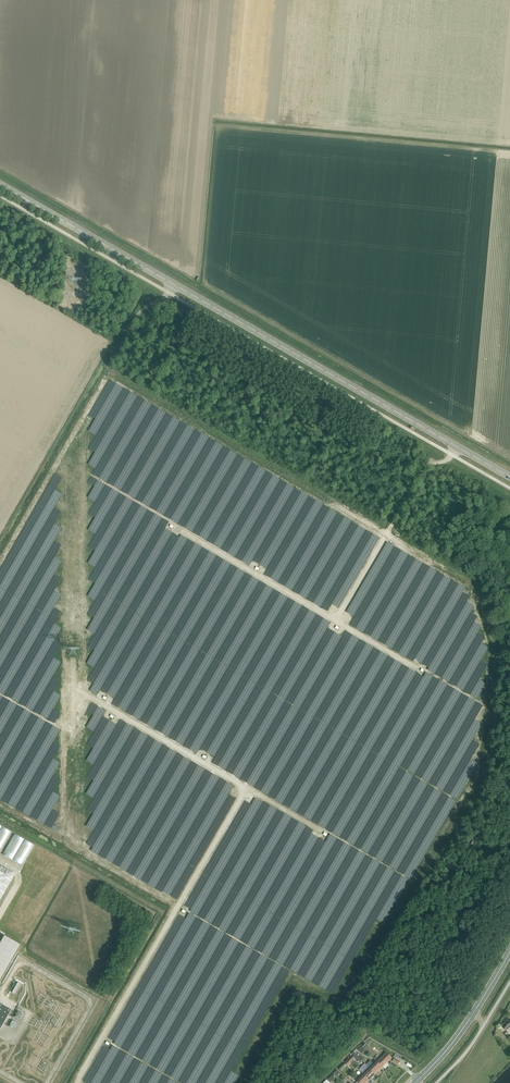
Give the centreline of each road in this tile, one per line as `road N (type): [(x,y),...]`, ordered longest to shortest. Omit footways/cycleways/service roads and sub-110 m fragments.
road 1 (primary): [(509,477),(0,184)]
road 2 (track): [(0,552),(129,327),(166,293)]
road 3 (secondary): [(415,1082),(459,1033),(509,950)]
road 4 (track): [(314,1082),(367,1030),(417,1057)]

